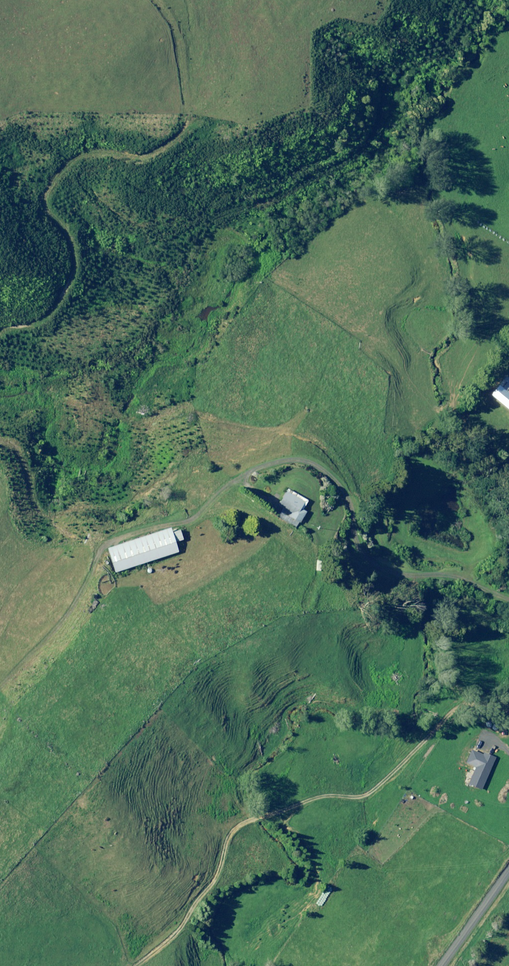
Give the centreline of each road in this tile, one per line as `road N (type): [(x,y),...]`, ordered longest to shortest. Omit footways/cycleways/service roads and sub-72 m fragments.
road 1 (track): [(0,419),(56,449),(172,451),(255,477),(303,461),(343,489),(350,539),(386,574),(464,570),(508,599)]
road 2 (track): [(159,0),(183,40),(184,112),(172,132),(131,154),(81,155),(55,183),(60,217),(89,259),(77,300),(0,331)]

